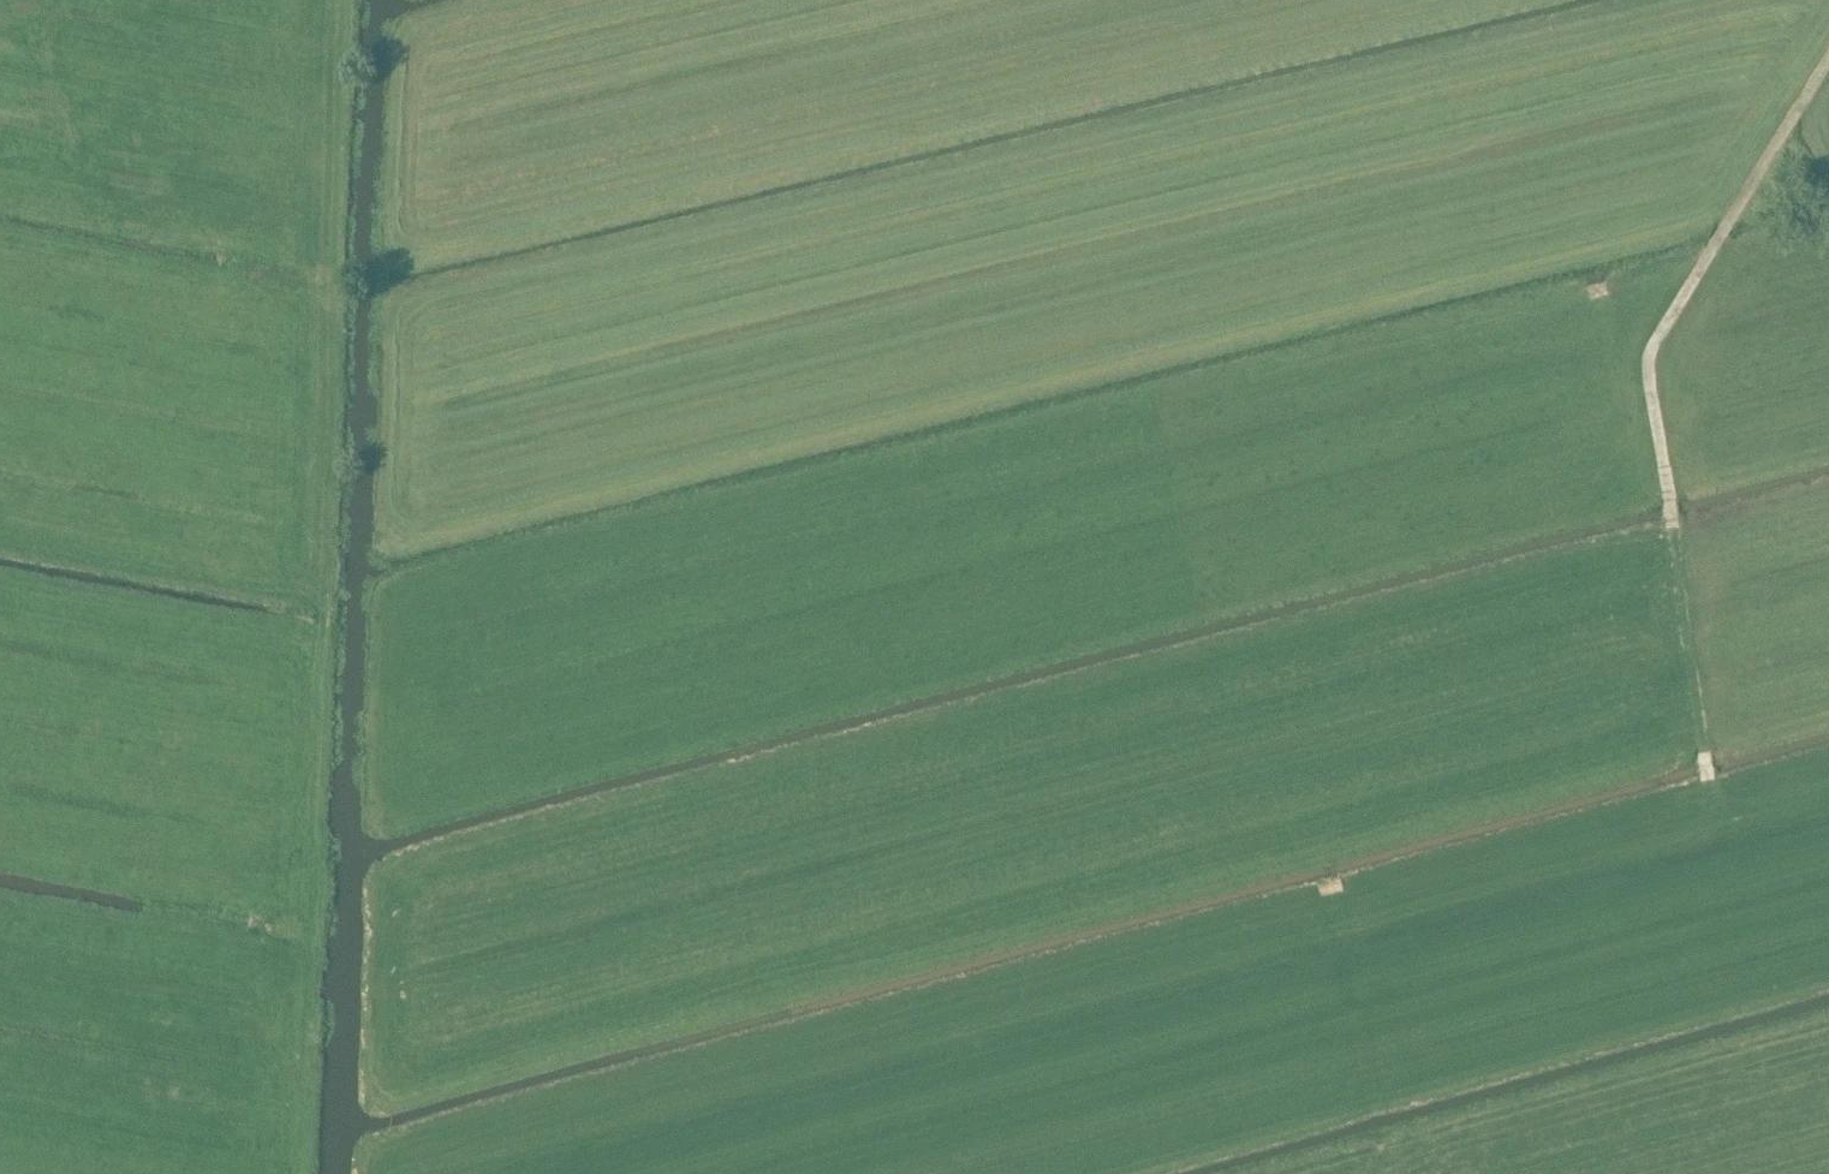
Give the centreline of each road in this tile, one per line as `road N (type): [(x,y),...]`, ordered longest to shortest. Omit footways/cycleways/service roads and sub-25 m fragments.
road 1 (track): [(1304,900),(1707,780),(1656,535),(1657,321),(1828,46)]

